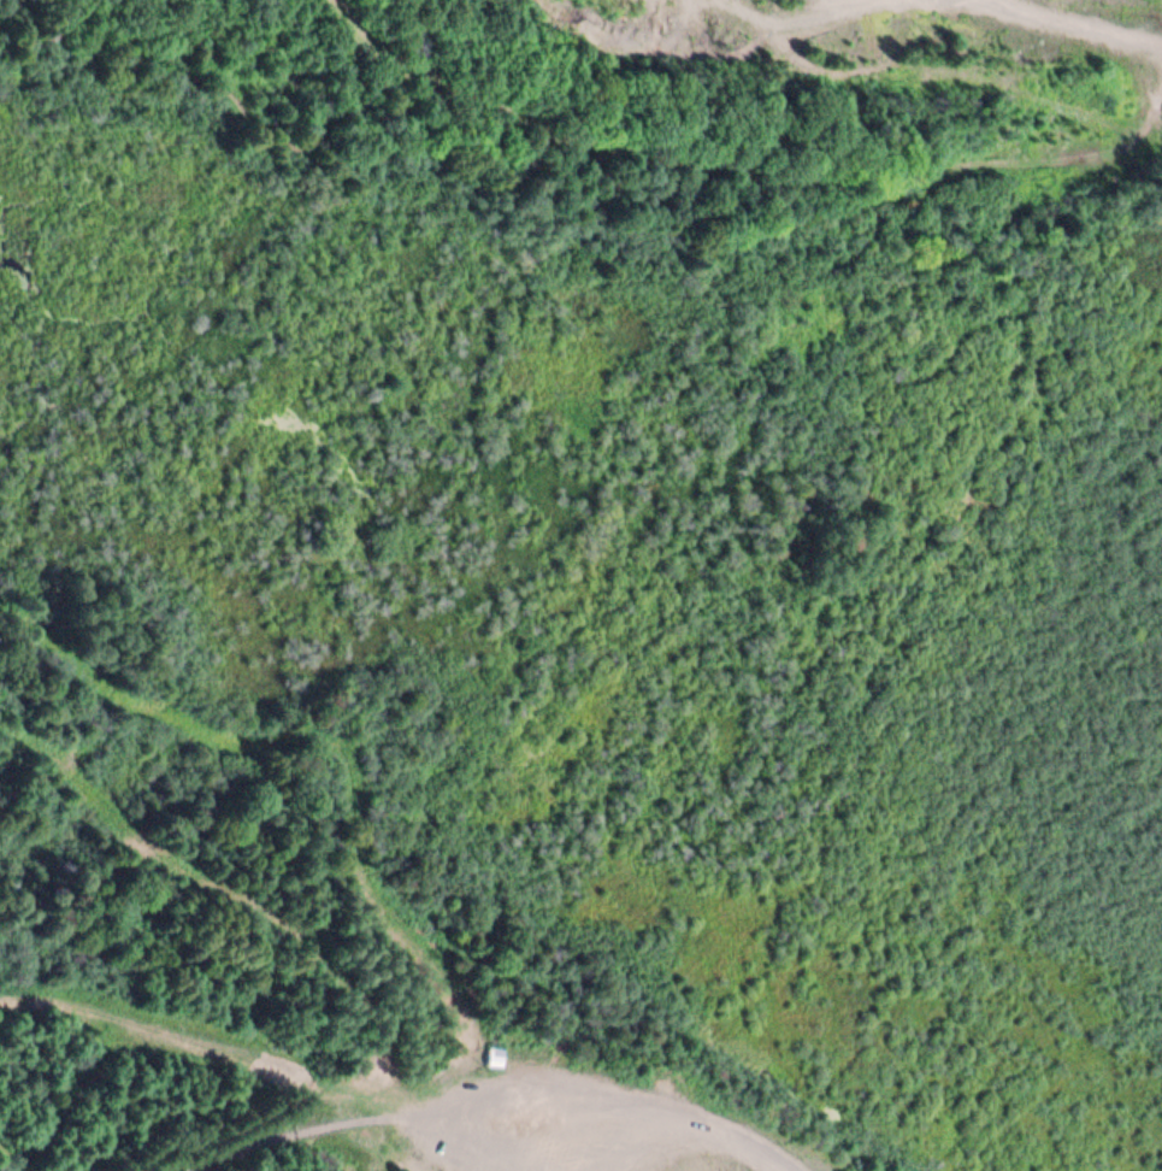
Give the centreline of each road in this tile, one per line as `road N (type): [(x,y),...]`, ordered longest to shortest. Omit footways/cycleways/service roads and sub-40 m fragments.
road 1 (track): [(440,1122),(107,1017),(0,999)]

